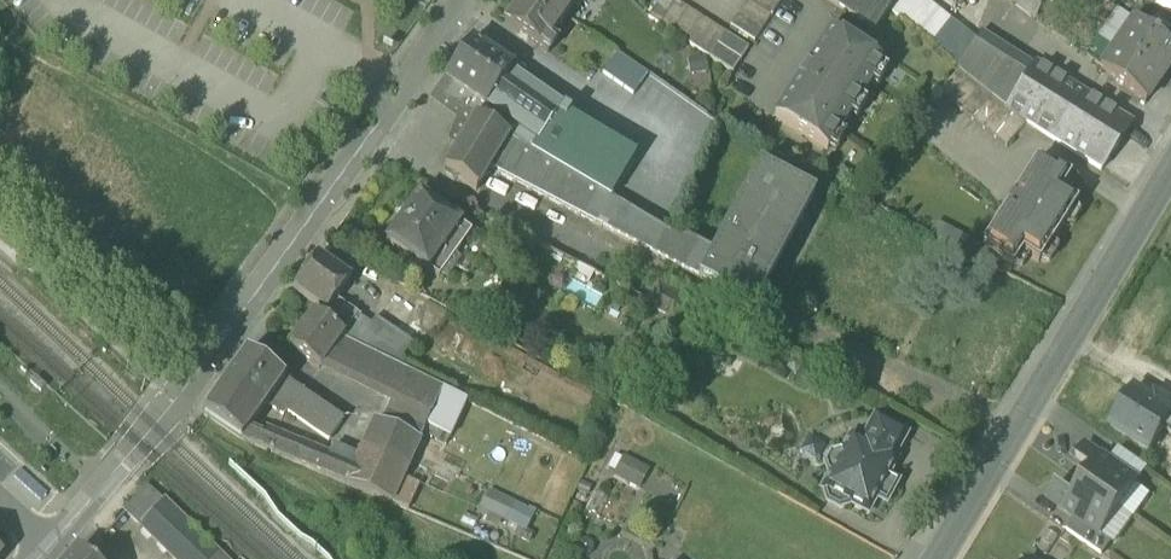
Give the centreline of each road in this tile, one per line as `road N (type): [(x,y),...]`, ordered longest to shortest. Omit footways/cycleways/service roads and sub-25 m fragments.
road 1 (residential): [(32,558),(205,364),(465,0)]
road 2 (secondary): [(942,558),(1170,177)]

